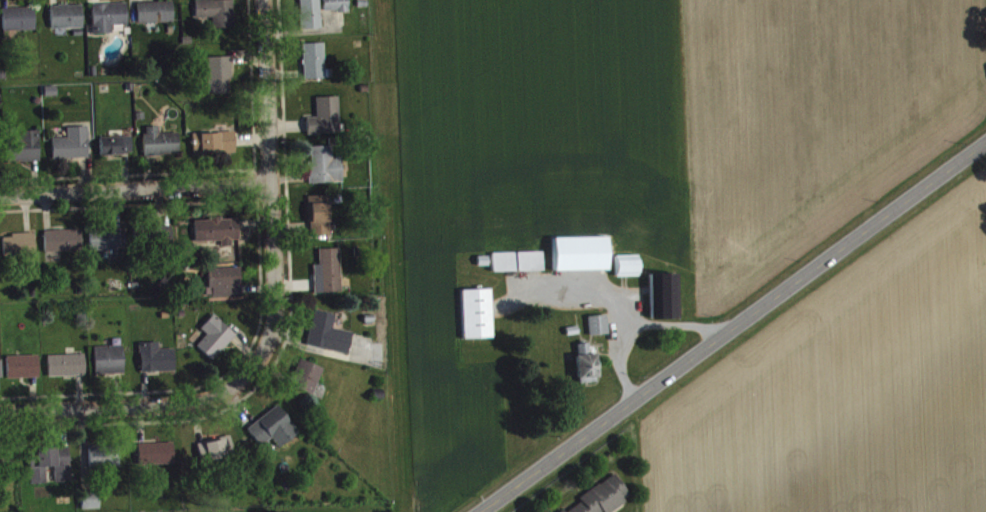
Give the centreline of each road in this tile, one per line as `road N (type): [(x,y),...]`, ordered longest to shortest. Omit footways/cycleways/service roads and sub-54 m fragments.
road 1 (primary): [(473,511),(985,137)]
road 2 (residential): [(260,357),(273,334),(275,304),(260,0)]
road 3 (residential): [(0,414),(214,398),(260,357)]
road 4 (residential): [(0,197),(268,184)]

